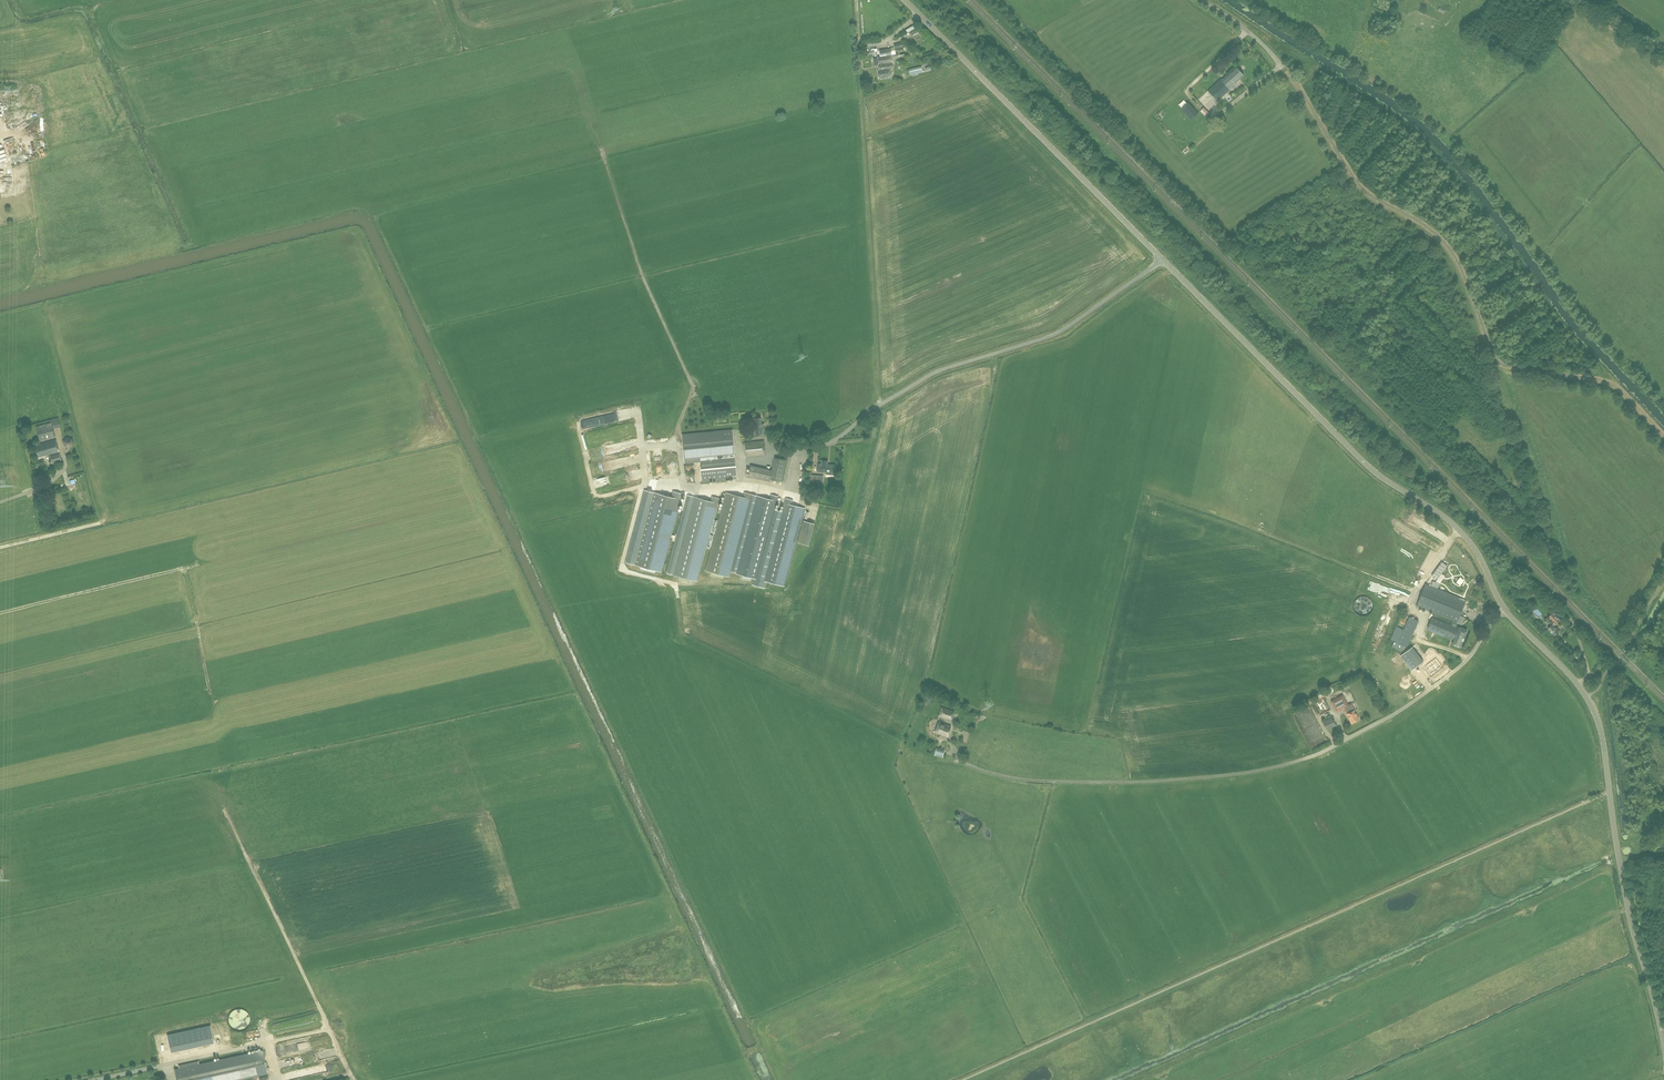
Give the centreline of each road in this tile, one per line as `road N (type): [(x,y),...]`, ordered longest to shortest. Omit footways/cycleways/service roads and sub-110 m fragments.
road 1 (tertiary): [(1663,1046),(1629,911),(1603,741),(1578,684),(1503,608),(1460,531),(1357,455),(905,0)]
road 2 (track): [(0,612),(184,568),(210,695)]
road 3 (track): [(605,158),(640,271),(693,386),(675,441)]

